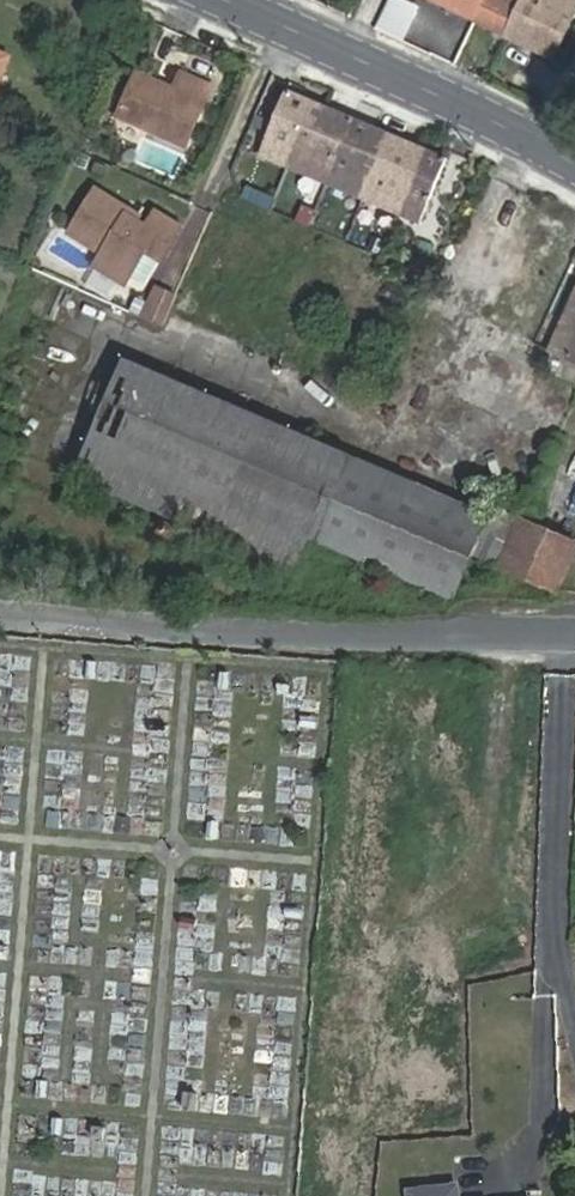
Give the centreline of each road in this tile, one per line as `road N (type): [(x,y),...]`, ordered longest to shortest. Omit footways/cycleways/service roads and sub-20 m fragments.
road 1 (residential): [(0,598),(364,626),(574,633)]
road 2 (secondary): [(218,0),(574,160)]

